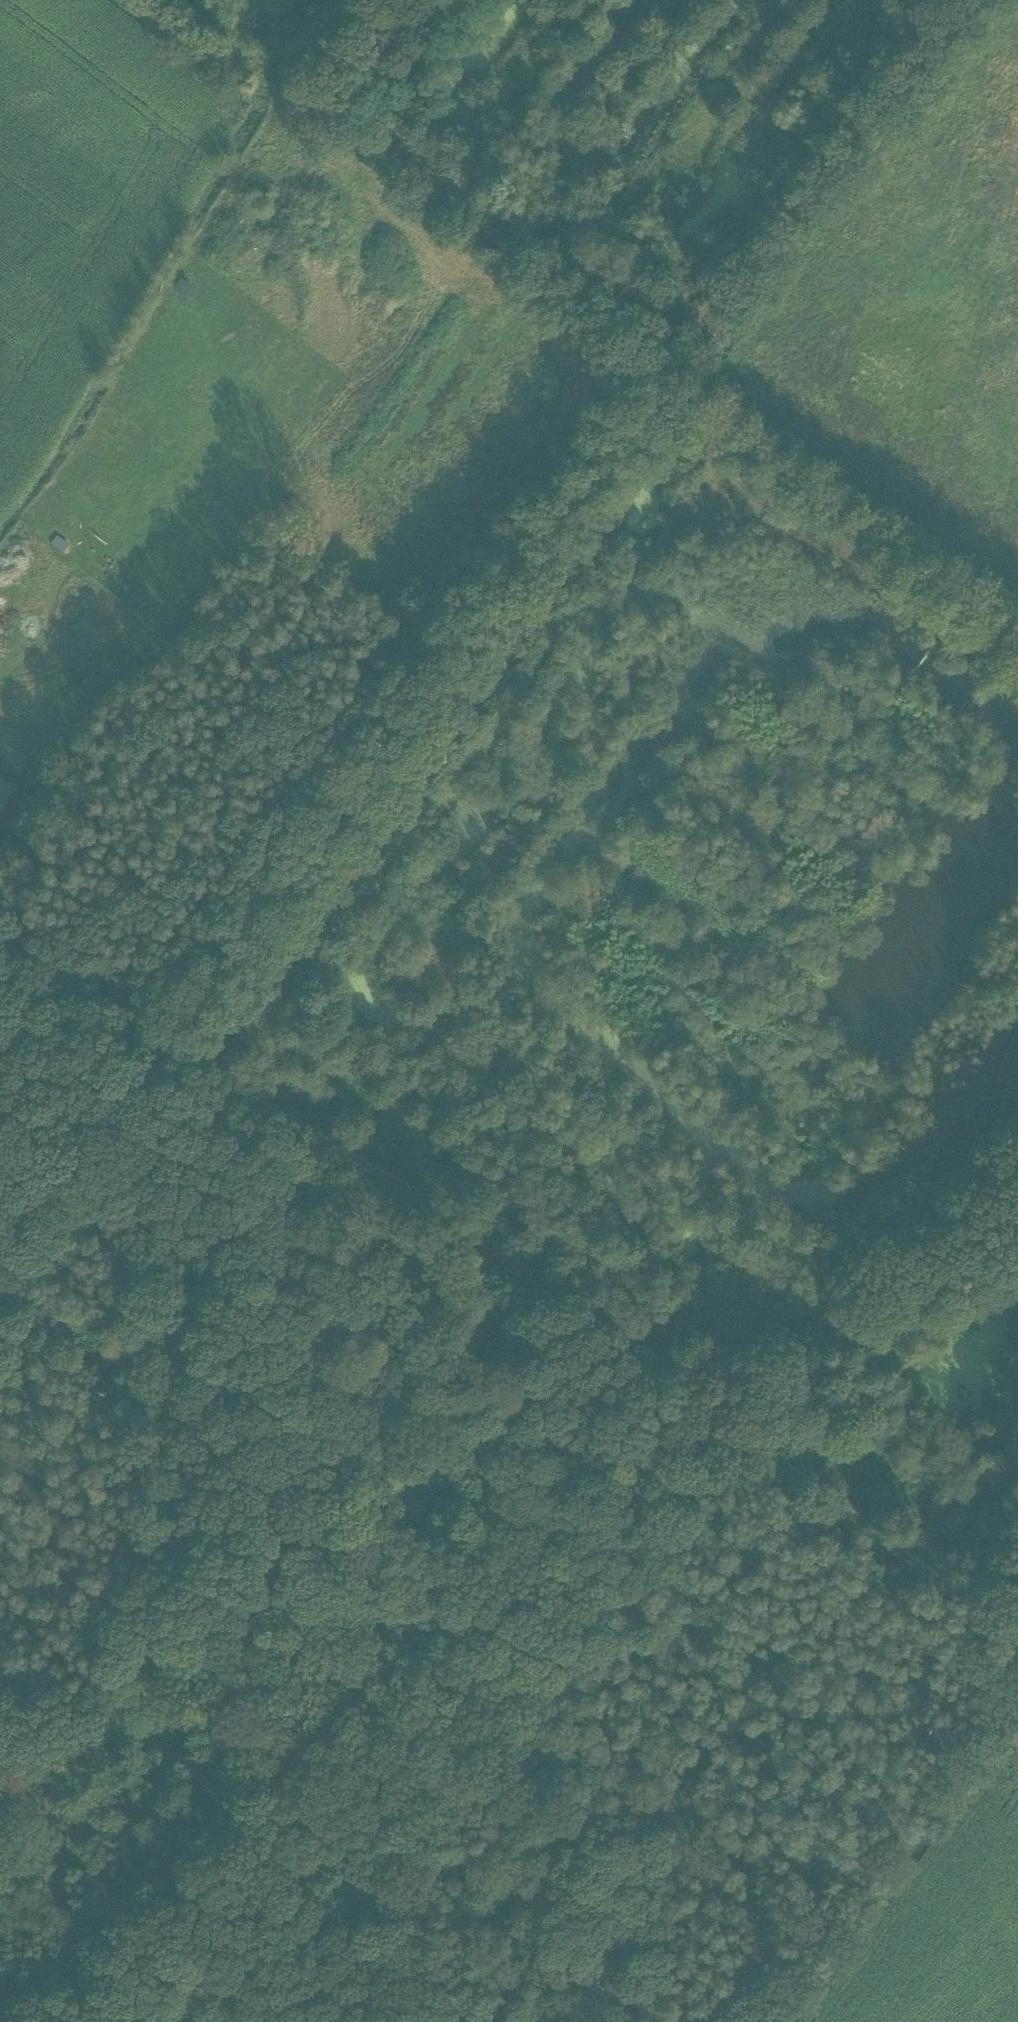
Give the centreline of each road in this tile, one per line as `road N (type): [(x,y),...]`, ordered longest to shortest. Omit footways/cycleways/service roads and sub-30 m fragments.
road 1 (track): [(157,1045),(455,1220),(1017,1641)]
road 2 (unclassified): [(157,1045),(0,950)]

